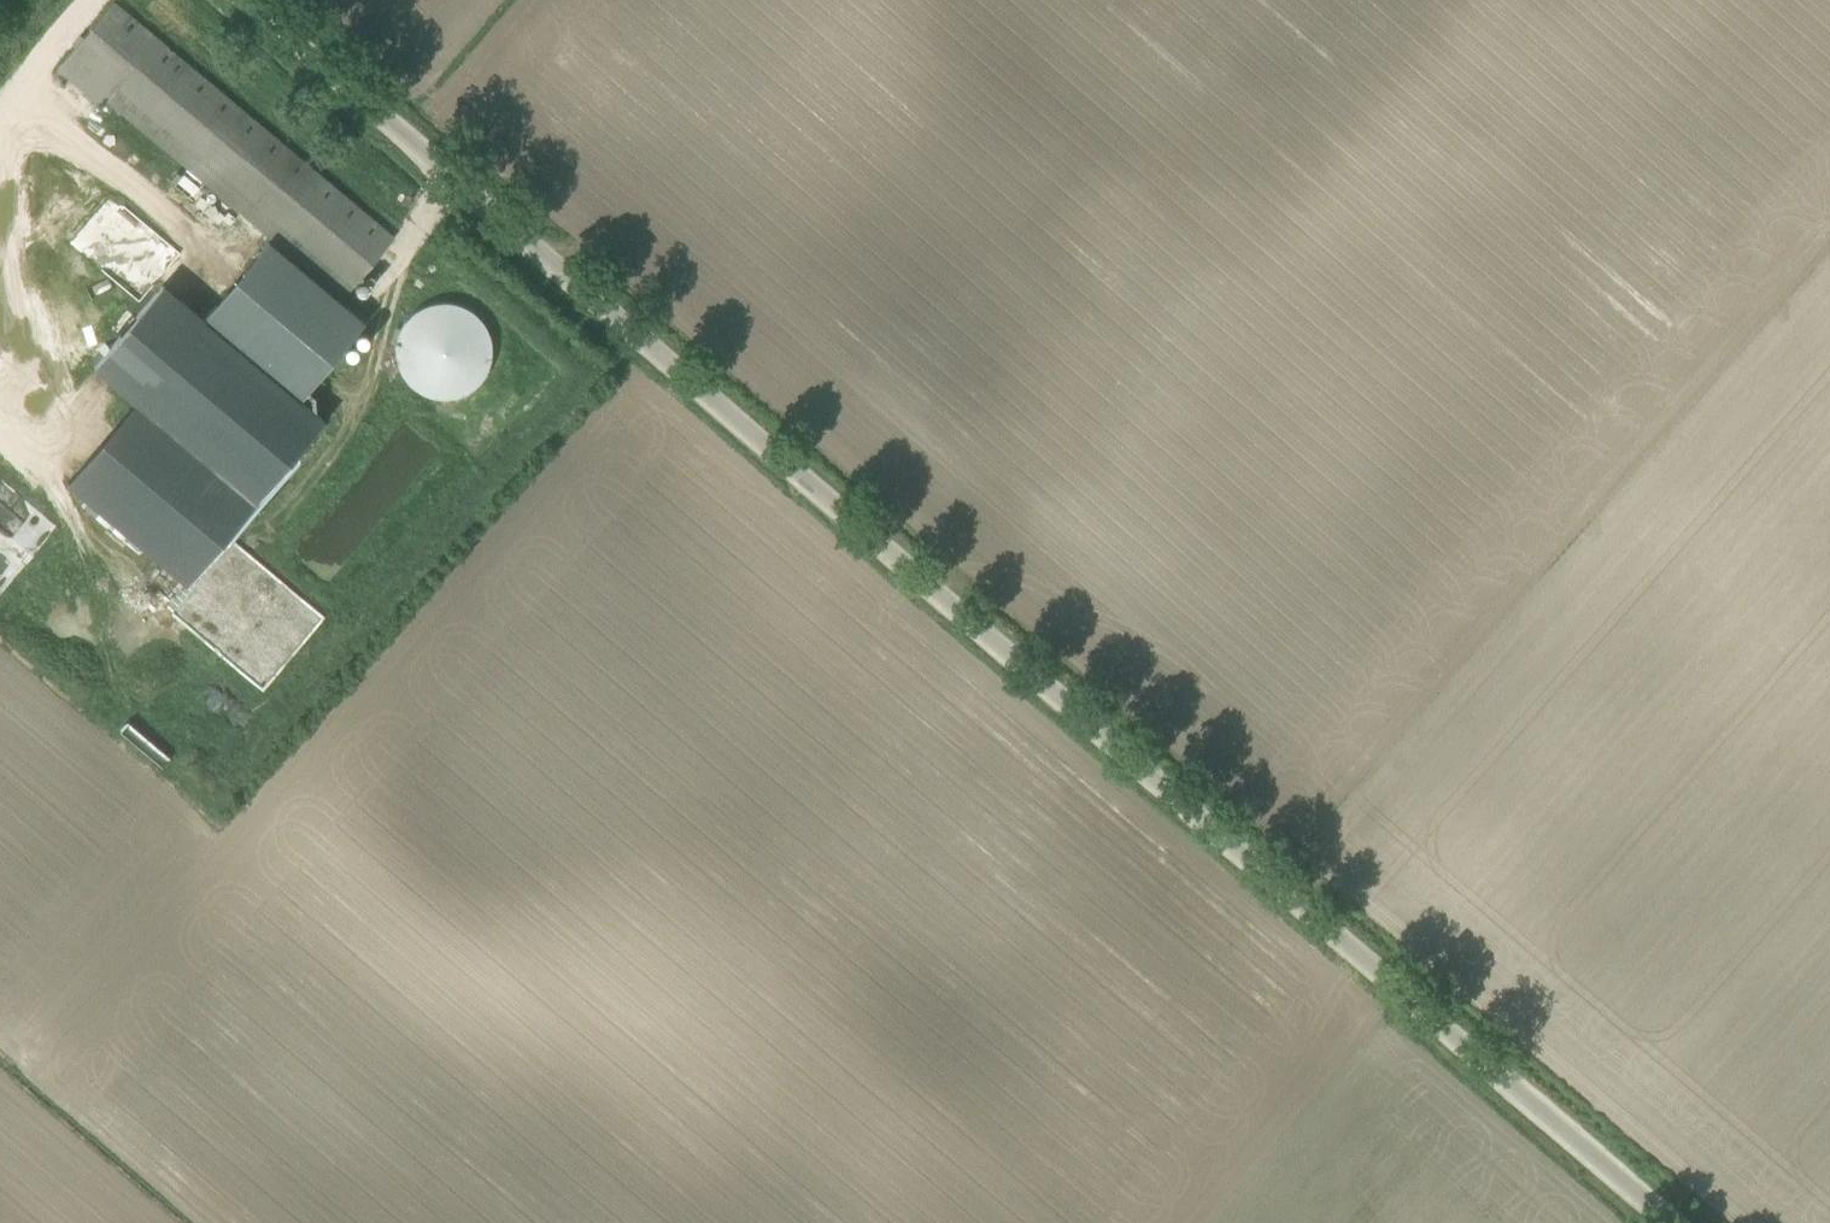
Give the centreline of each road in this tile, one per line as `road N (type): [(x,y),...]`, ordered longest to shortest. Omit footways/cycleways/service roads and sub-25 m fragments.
road 1 (unclassified): [(1676,1222),(251,0)]

